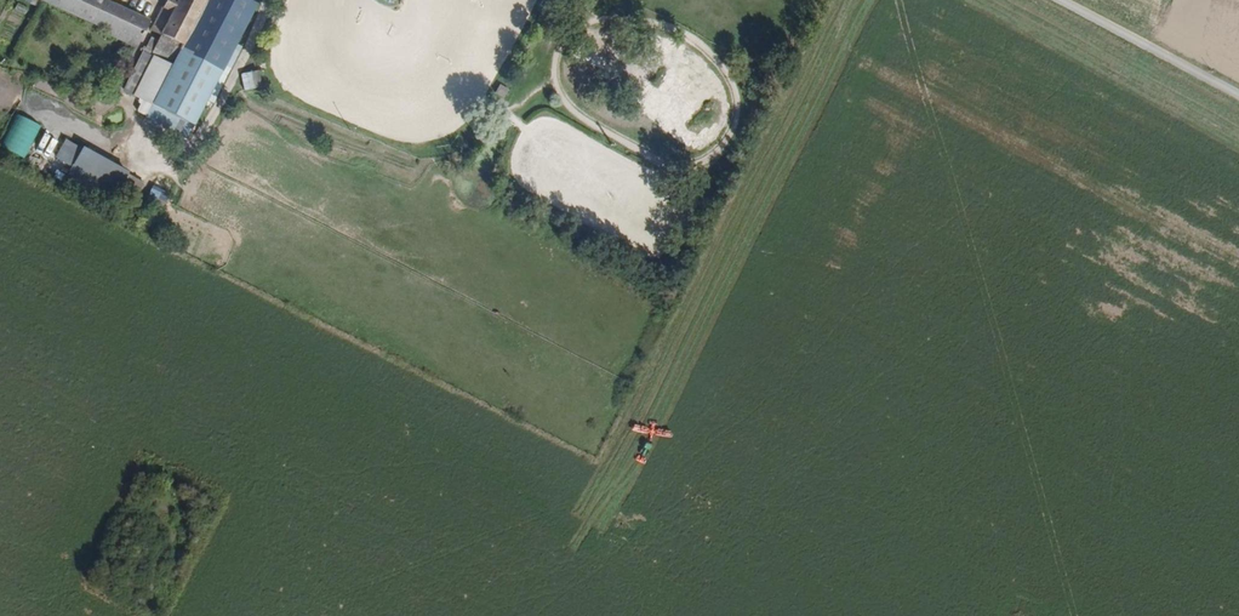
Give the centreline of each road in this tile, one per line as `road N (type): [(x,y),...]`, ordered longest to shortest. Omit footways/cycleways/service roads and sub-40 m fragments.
road 1 (unclassified): [(1238,97),(1049,0)]

